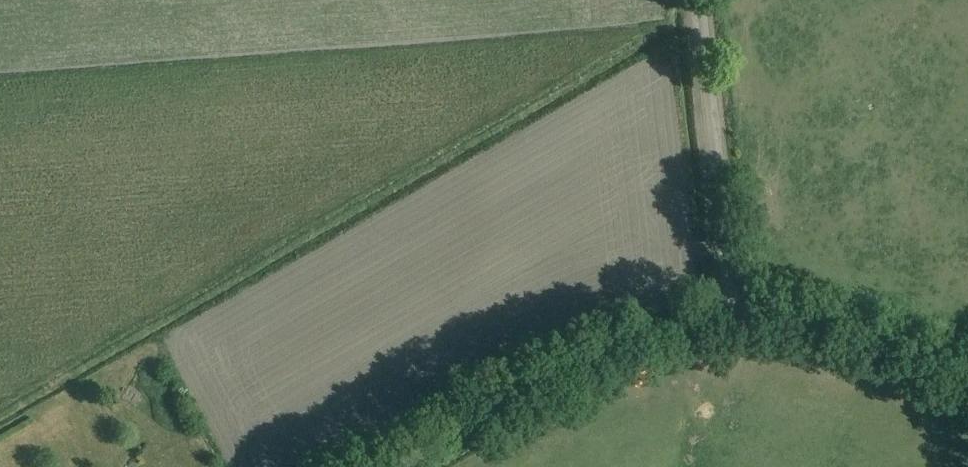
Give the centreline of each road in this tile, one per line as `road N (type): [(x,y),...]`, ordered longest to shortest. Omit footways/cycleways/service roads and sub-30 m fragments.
road 1 (unclassified): [(734,320),(656,337),(549,383),(402,466)]
road 2 (unclassified): [(734,320),(699,0)]
road 3 (unclassified): [(967,378),(891,342),(734,320)]

